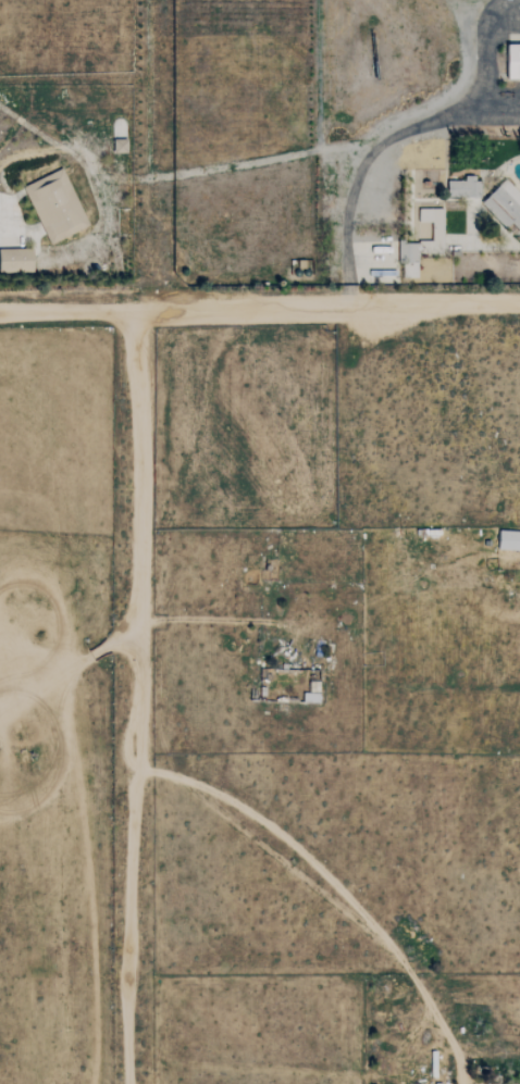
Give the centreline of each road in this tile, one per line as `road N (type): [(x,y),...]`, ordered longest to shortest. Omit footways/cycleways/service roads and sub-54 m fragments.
road 1 (track): [(138,311),(128,1083)]
road 2 (track): [(519,306),(0,313)]
road 3 (track): [(463,1083),(459,1059),(410,973),(314,862),(226,797),(132,769)]
road 4 (track): [(137,626),(0,702)]

